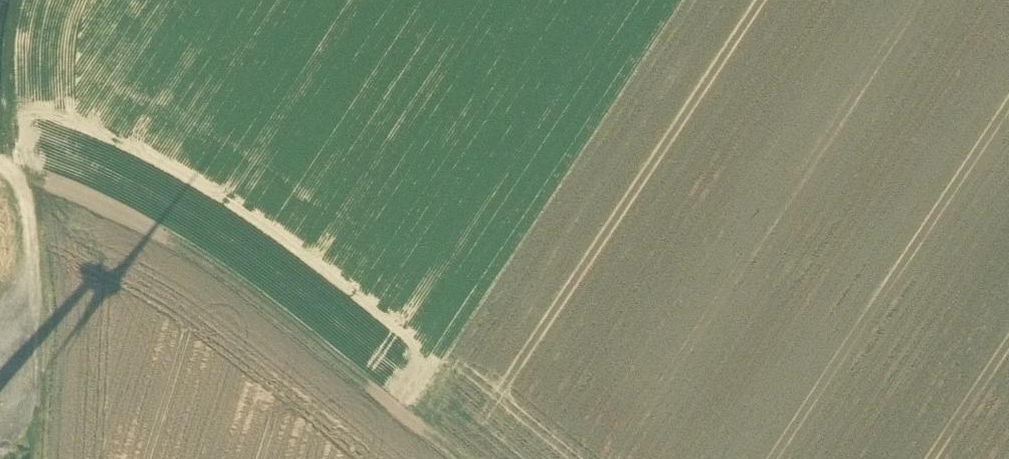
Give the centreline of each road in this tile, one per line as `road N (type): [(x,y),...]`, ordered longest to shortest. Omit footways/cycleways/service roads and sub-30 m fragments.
road 1 (track): [(0,158),(25,164),(222,268),(454,458)]
road 2 (track): [(40,458),(49,294),(11,128),(12,28),(22,0)]

